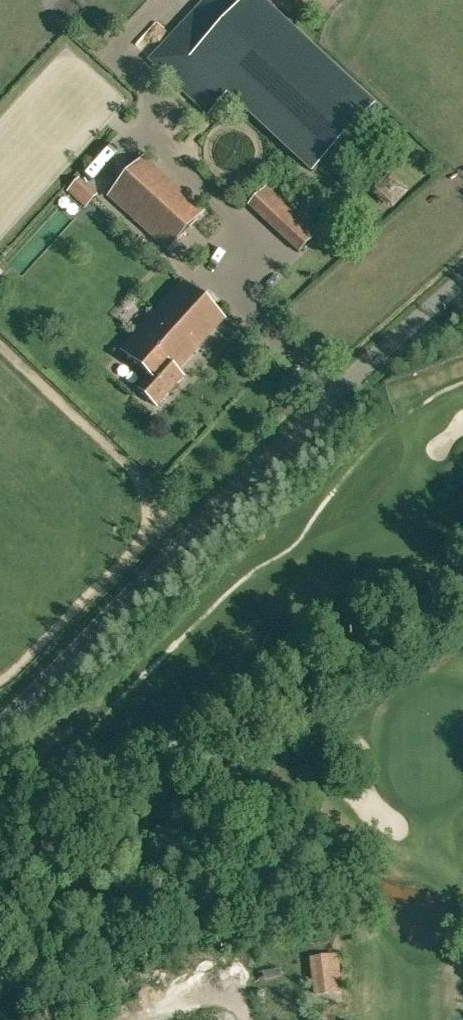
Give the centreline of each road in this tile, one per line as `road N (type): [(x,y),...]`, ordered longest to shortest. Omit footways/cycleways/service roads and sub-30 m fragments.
road 1 (unclassified): [(0,724),(226,496),(462,283)]
road 2 (track): [(462,579),(292,688),(198,764)]
road 3 (track): [(0,964),(198,764)]
road 4 (track): [(0,797),(198,764)]

